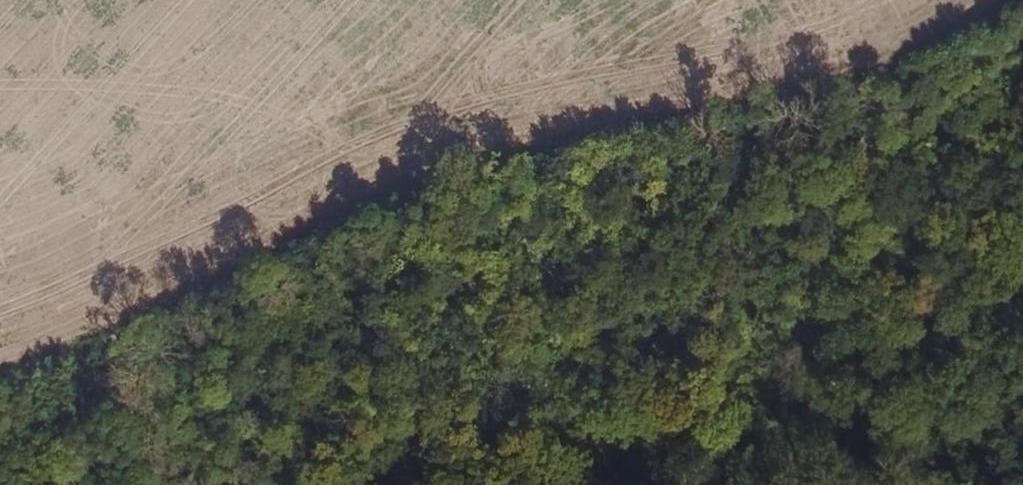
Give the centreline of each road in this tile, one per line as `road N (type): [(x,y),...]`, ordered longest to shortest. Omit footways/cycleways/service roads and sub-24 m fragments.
road 1 (track): [(708,484),(1022,372)]

